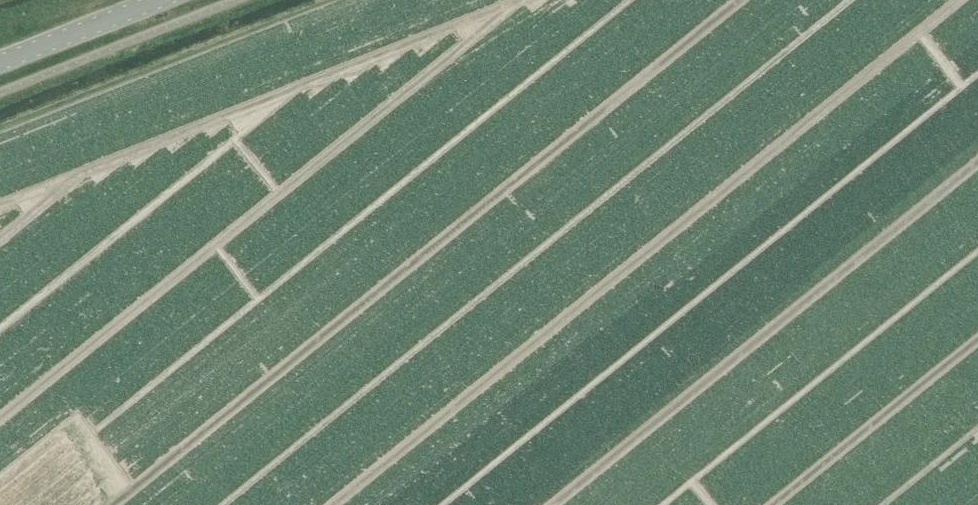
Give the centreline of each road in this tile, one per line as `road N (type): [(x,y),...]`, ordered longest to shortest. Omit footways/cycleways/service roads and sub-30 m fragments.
road 1 (tertiary): [(0,62),(167,0)]

